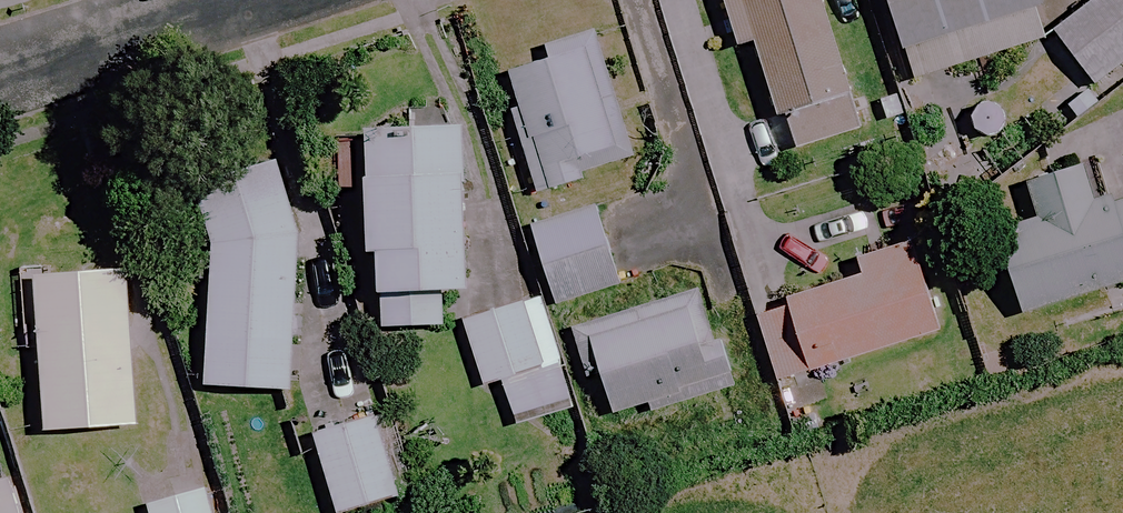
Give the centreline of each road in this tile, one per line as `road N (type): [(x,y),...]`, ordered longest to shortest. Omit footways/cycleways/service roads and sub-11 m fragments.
road 1 (residential): [(269,0),(0,71)]

